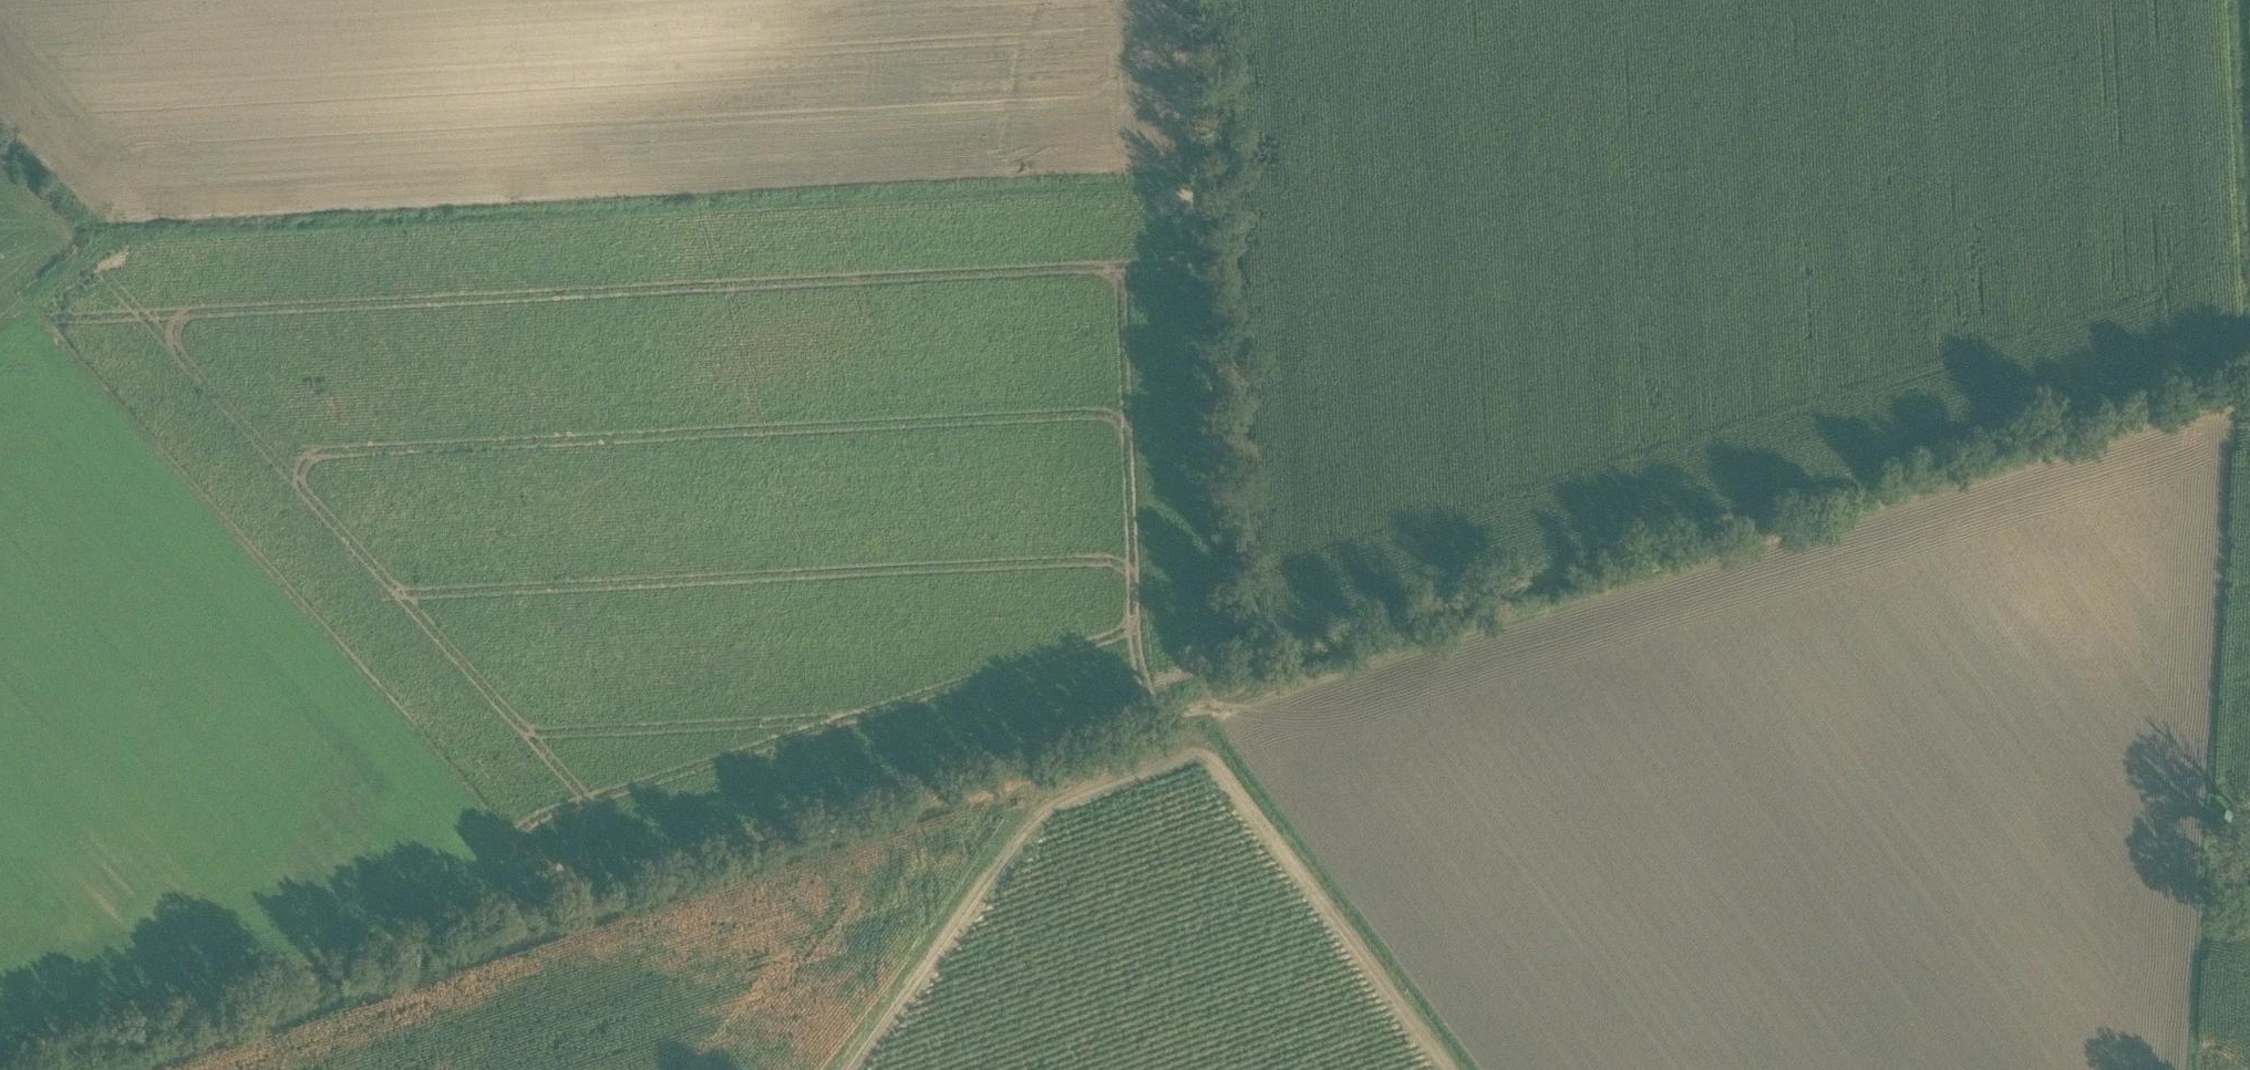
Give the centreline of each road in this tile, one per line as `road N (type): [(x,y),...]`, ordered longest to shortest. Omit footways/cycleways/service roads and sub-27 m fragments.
road 1 (track): [(6,1069),(1239,702),(1304,648),(1983,441),(2232,355),(2223,0)]

